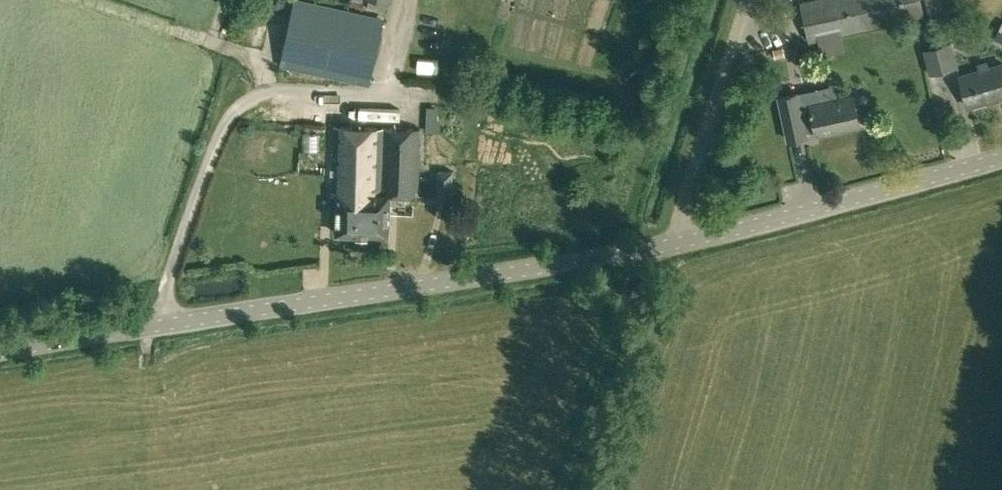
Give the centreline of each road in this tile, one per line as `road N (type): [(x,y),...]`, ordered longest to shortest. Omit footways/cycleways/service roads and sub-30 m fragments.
road 1 (unclassified): [(1001,158),(671,245),(0,354)]
road 2 (track): [(146,489),(150,328),(232,108),(290,93),(380,94)]

